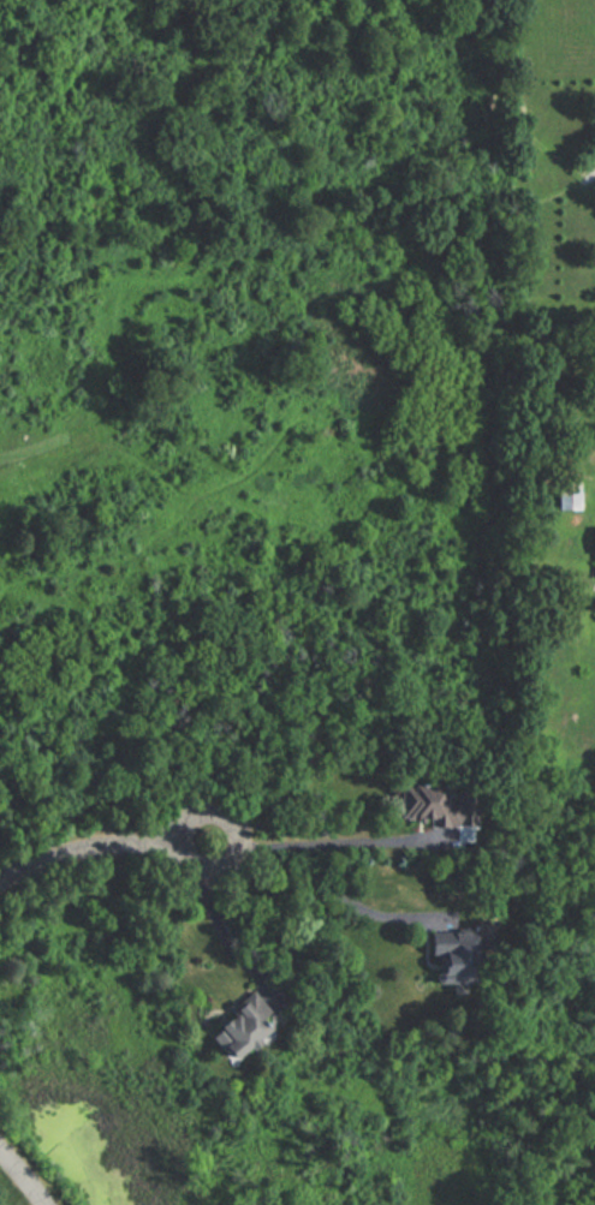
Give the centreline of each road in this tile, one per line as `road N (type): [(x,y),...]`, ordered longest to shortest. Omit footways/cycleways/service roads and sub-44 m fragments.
road 1 (residential): [(0,888),(72,857),(210,842)]

